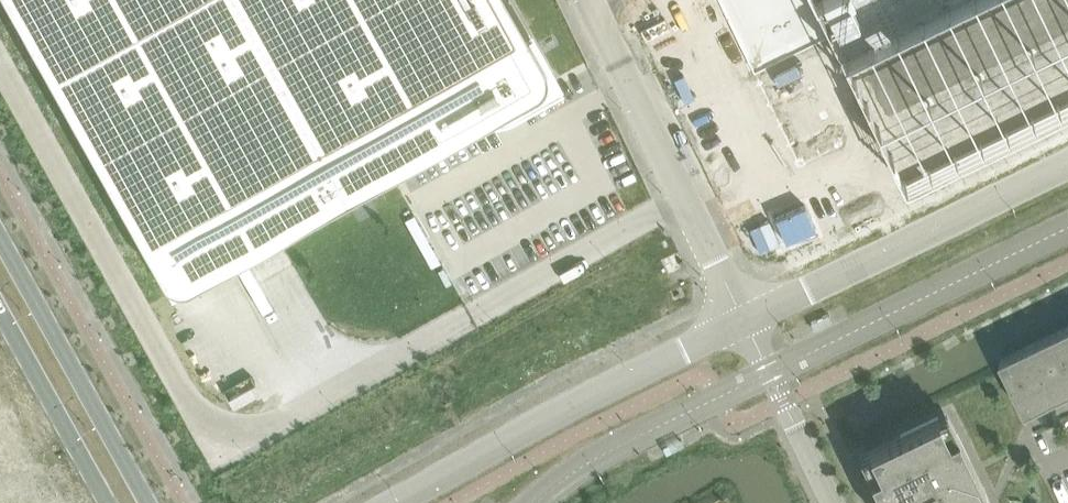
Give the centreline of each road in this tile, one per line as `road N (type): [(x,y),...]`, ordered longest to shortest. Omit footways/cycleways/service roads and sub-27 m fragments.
road 1 (unclassified): [(395,502),(741,320)]
road 2 (unclassified): [(741,320),(1067,164)]
road 3 (unclassified): [(741,320),(582,0)]
road 4 (tertiary): [(153,502),(0,229)]
road 5 (tertiary): [(0,314),(105,502)]
road 6 (residential): [(838,502),(741,320)]

